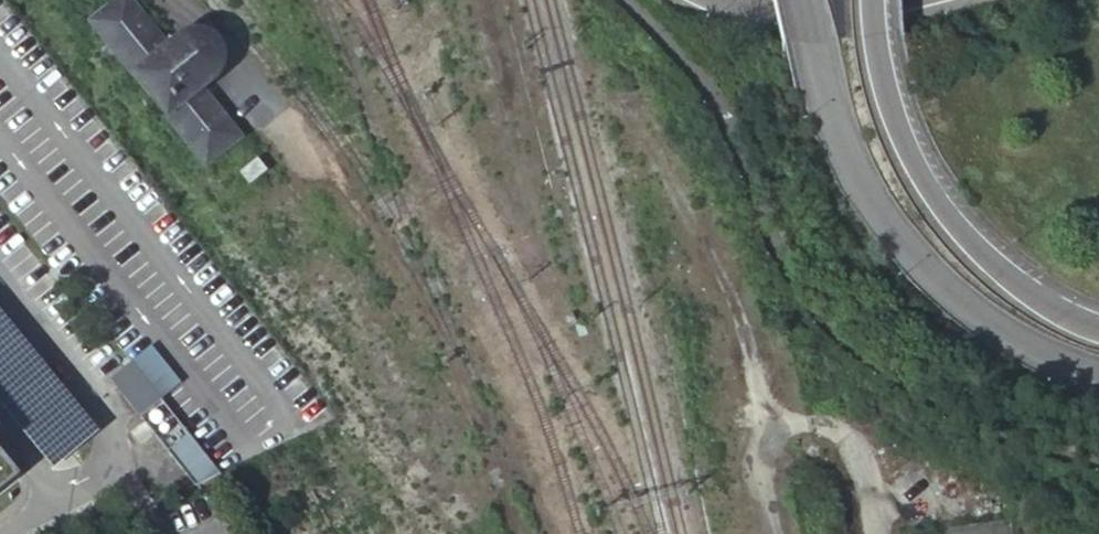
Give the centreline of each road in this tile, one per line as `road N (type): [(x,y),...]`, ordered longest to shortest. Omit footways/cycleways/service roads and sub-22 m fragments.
road 1 (primary): [(805,0),(847,150),(926,268),(1015,339),(1098,373)]
road 2 (primary): [(1098,328),(1021,285),(931,190),(889,96),(876,0)]

